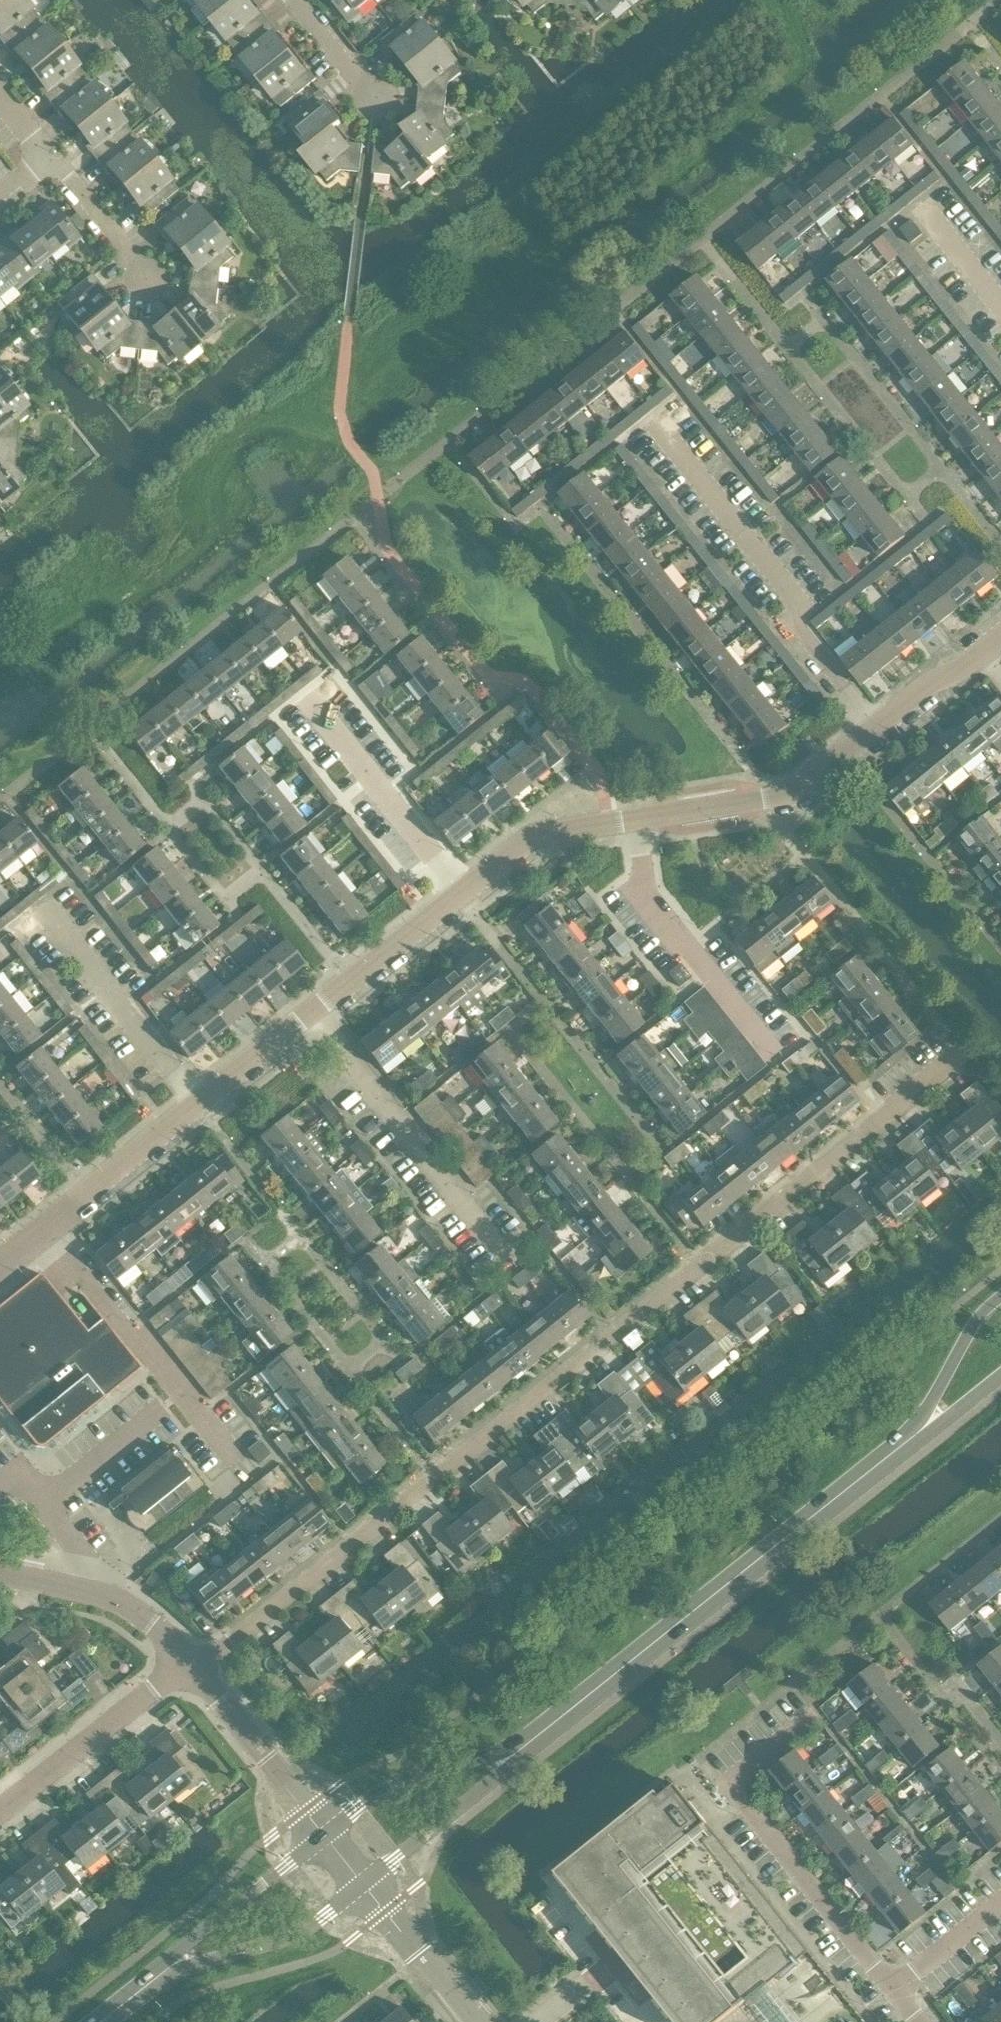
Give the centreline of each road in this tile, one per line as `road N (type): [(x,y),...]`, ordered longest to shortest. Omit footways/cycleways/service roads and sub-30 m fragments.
road 1 (unclassified): [(0,1271),(529,842),(802,788),(926,685),(1000,635)]
road 2 (residential): [(196,1670),(962,1052)]
road 3 (secondary): [(521,1748),(918,1433)]
road 4 (residential): [(919,2021),(730,1785),(819,1714)]
road 5 (residential): [(0,1811),(160,1682),(196,1670)]
road 6 (unclassified): [(196,1670),(115,1598),(0,1572)]
road 7 (secondary): [(160,1974),(287,1939),(363,1884)]
road 8 (secondary): [(521,1748),(381,1790),(324,1835)]
road 9 (secondary): [(324,1835),(160,1974)]
road 10 (secondary): [(363,1884),(501,1776),(521,1748)]
road 11 (unclassified): [(324,1835),(196,1670)]
road 12 (tertiary): [(363,1884),(476,2021)]
road 13 (secondary): [(1000,1296),(978,1318),(918,1433)]
road 14 (residential): [(146,280),(51,157)]
road 15 (residential): [(374,102),(293,0)]

